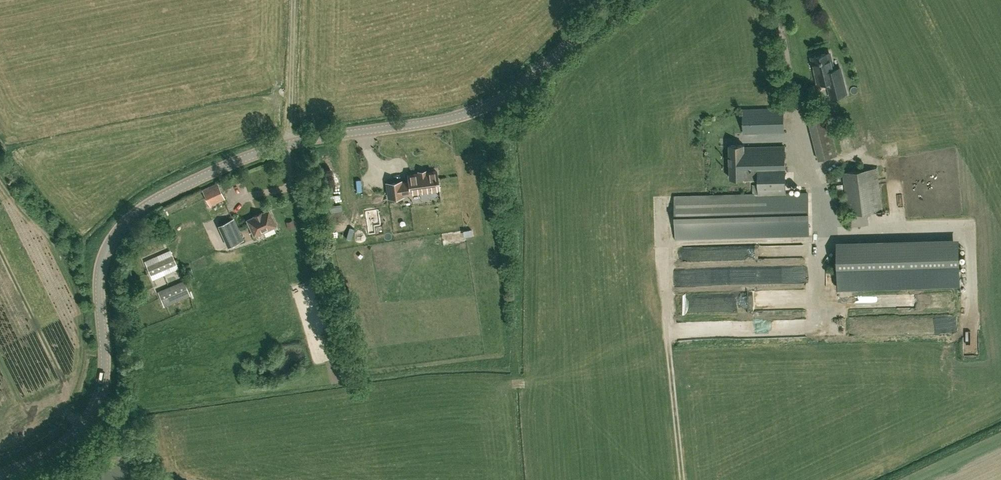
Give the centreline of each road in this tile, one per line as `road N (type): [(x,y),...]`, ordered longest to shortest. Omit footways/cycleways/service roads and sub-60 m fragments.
road 1 (tertiary): [(0,477),(64,444),(97,406),(101,262),(133,216),(232,163),(289,145),(455,119),(497,102),(620,0)]

